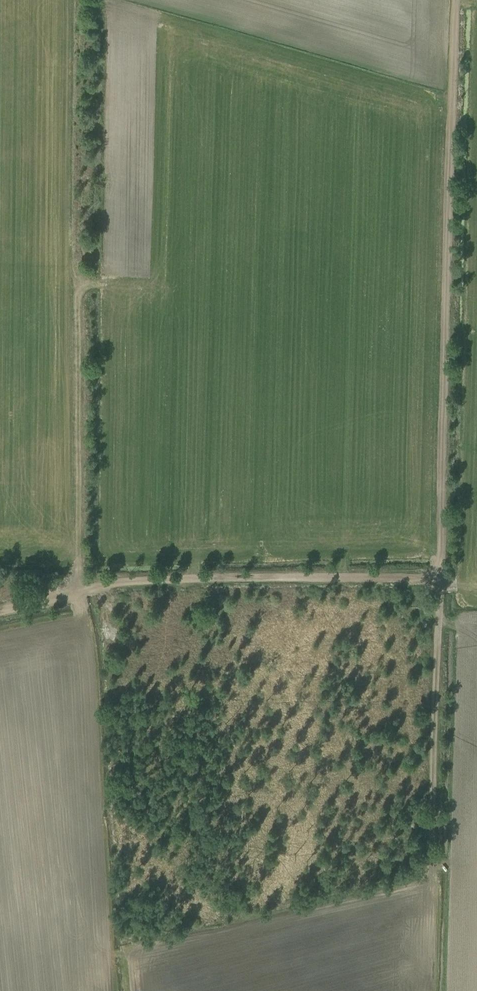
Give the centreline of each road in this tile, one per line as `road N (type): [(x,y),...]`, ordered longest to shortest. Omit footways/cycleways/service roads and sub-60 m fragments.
road 1 (track): [(81,592),(128,580),(442,585),(455,0)]
road 2 (track): [(81,592),(93,640),(112,953),(433,877),(430,990)]
road 3 (track): [(88,0),(81,592)]

